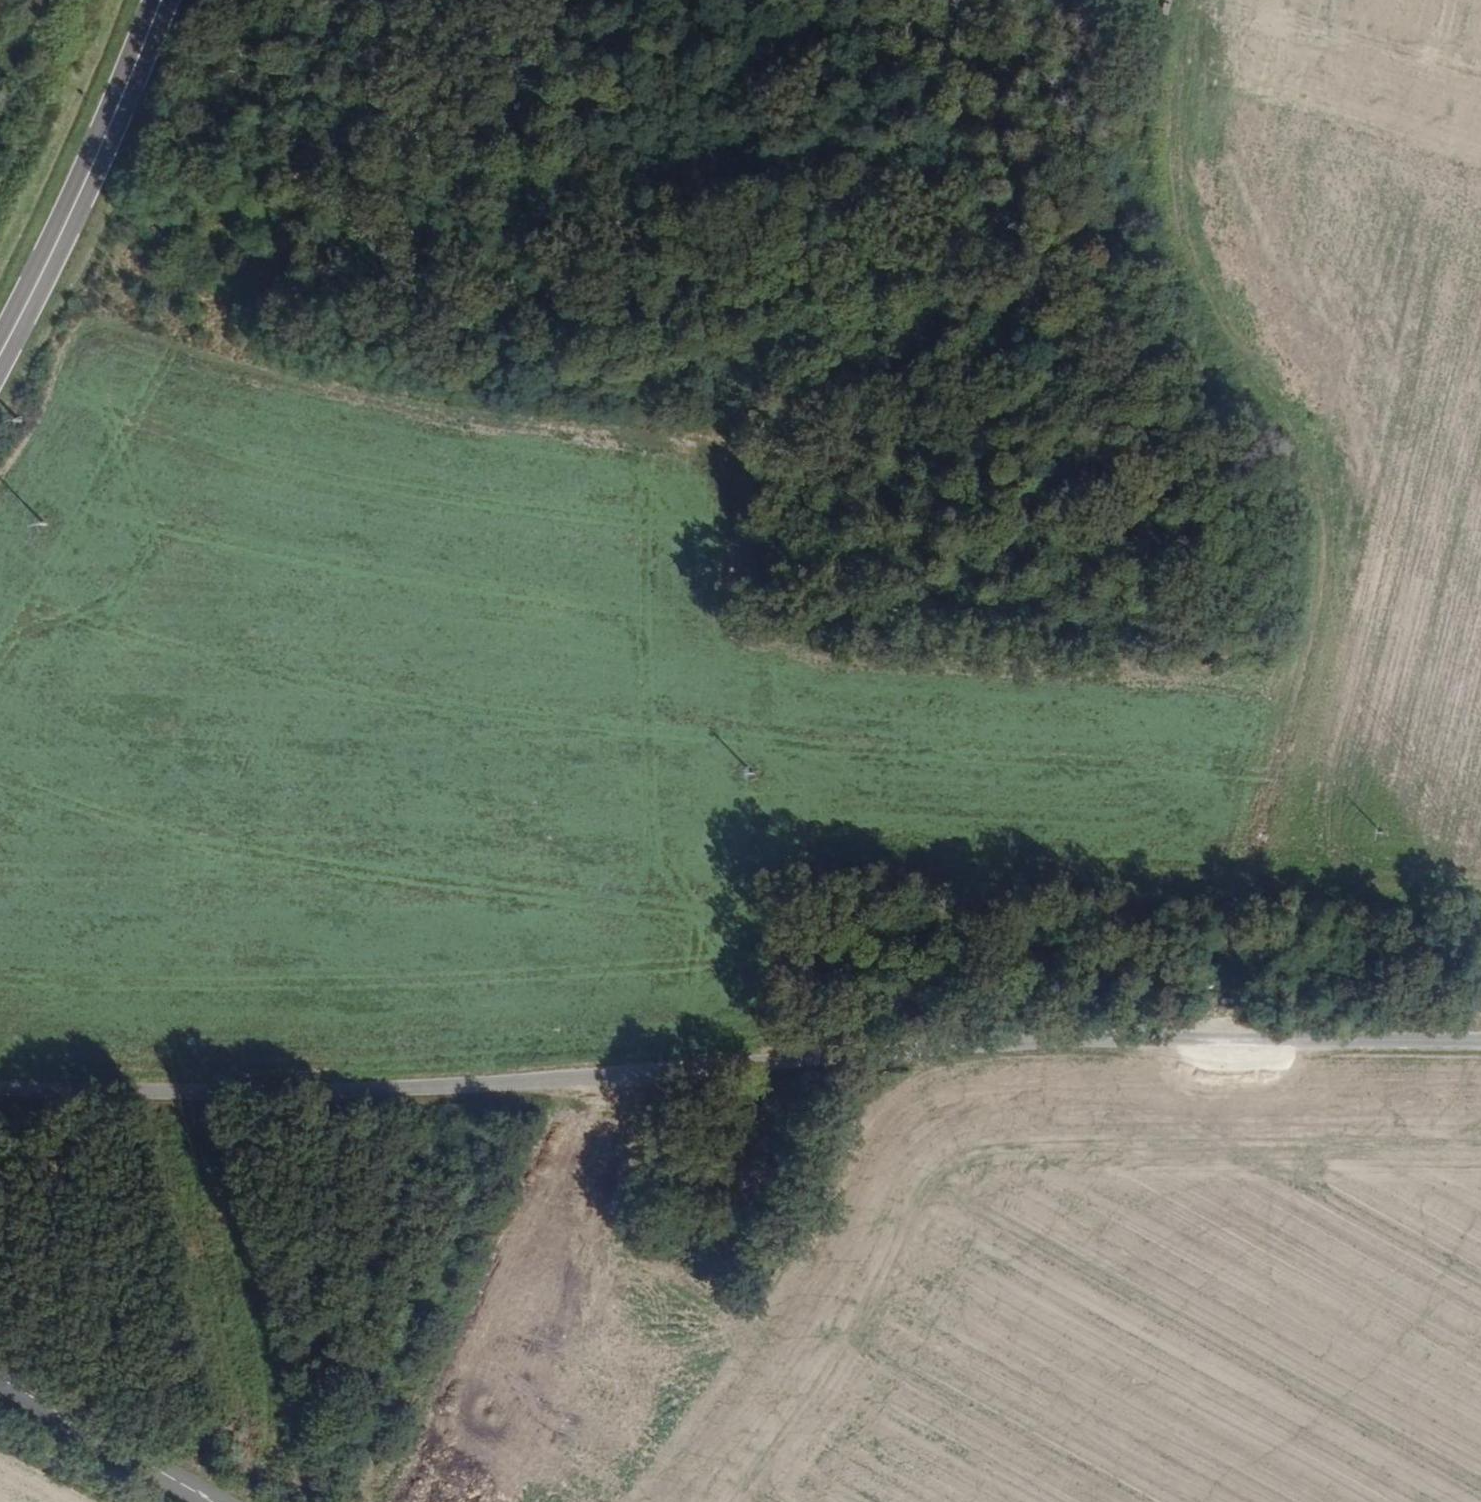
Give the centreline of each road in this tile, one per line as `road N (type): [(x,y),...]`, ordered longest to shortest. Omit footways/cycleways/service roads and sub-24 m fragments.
road 1 (unclassified): [(1480,1039),(1210,1040),(566,1079),(138,1093),(0,1085)]
road 2 (primary): [(0,352),(68,220),(162,3)]
road 3 (secondary): [(0,1378),(213,1501)]

